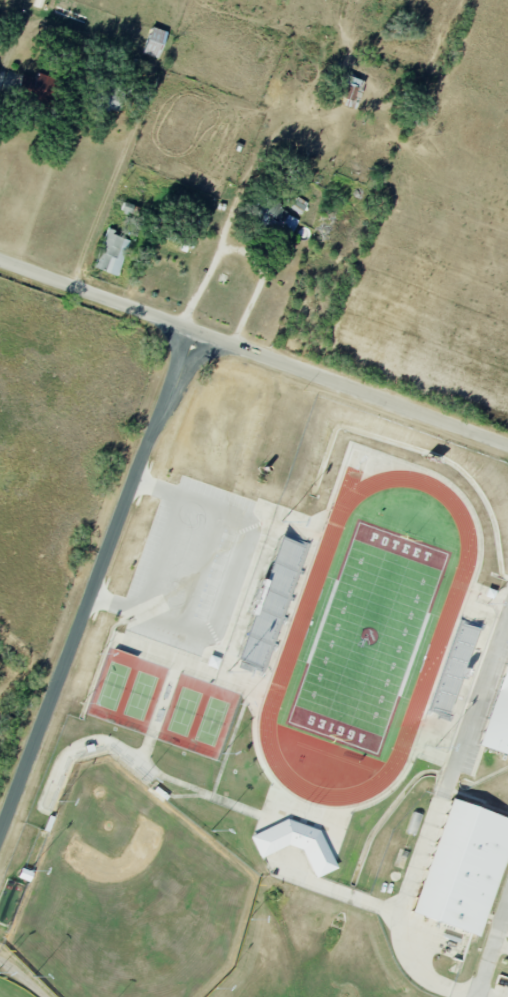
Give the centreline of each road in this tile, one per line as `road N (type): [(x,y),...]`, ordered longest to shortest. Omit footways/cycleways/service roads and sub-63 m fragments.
road 1 (residential): [(0,854),(190,325)]
road 2 (residential): [(507,445),(190,325)]
road 3 (residential): [(190,325),(0,260)]

